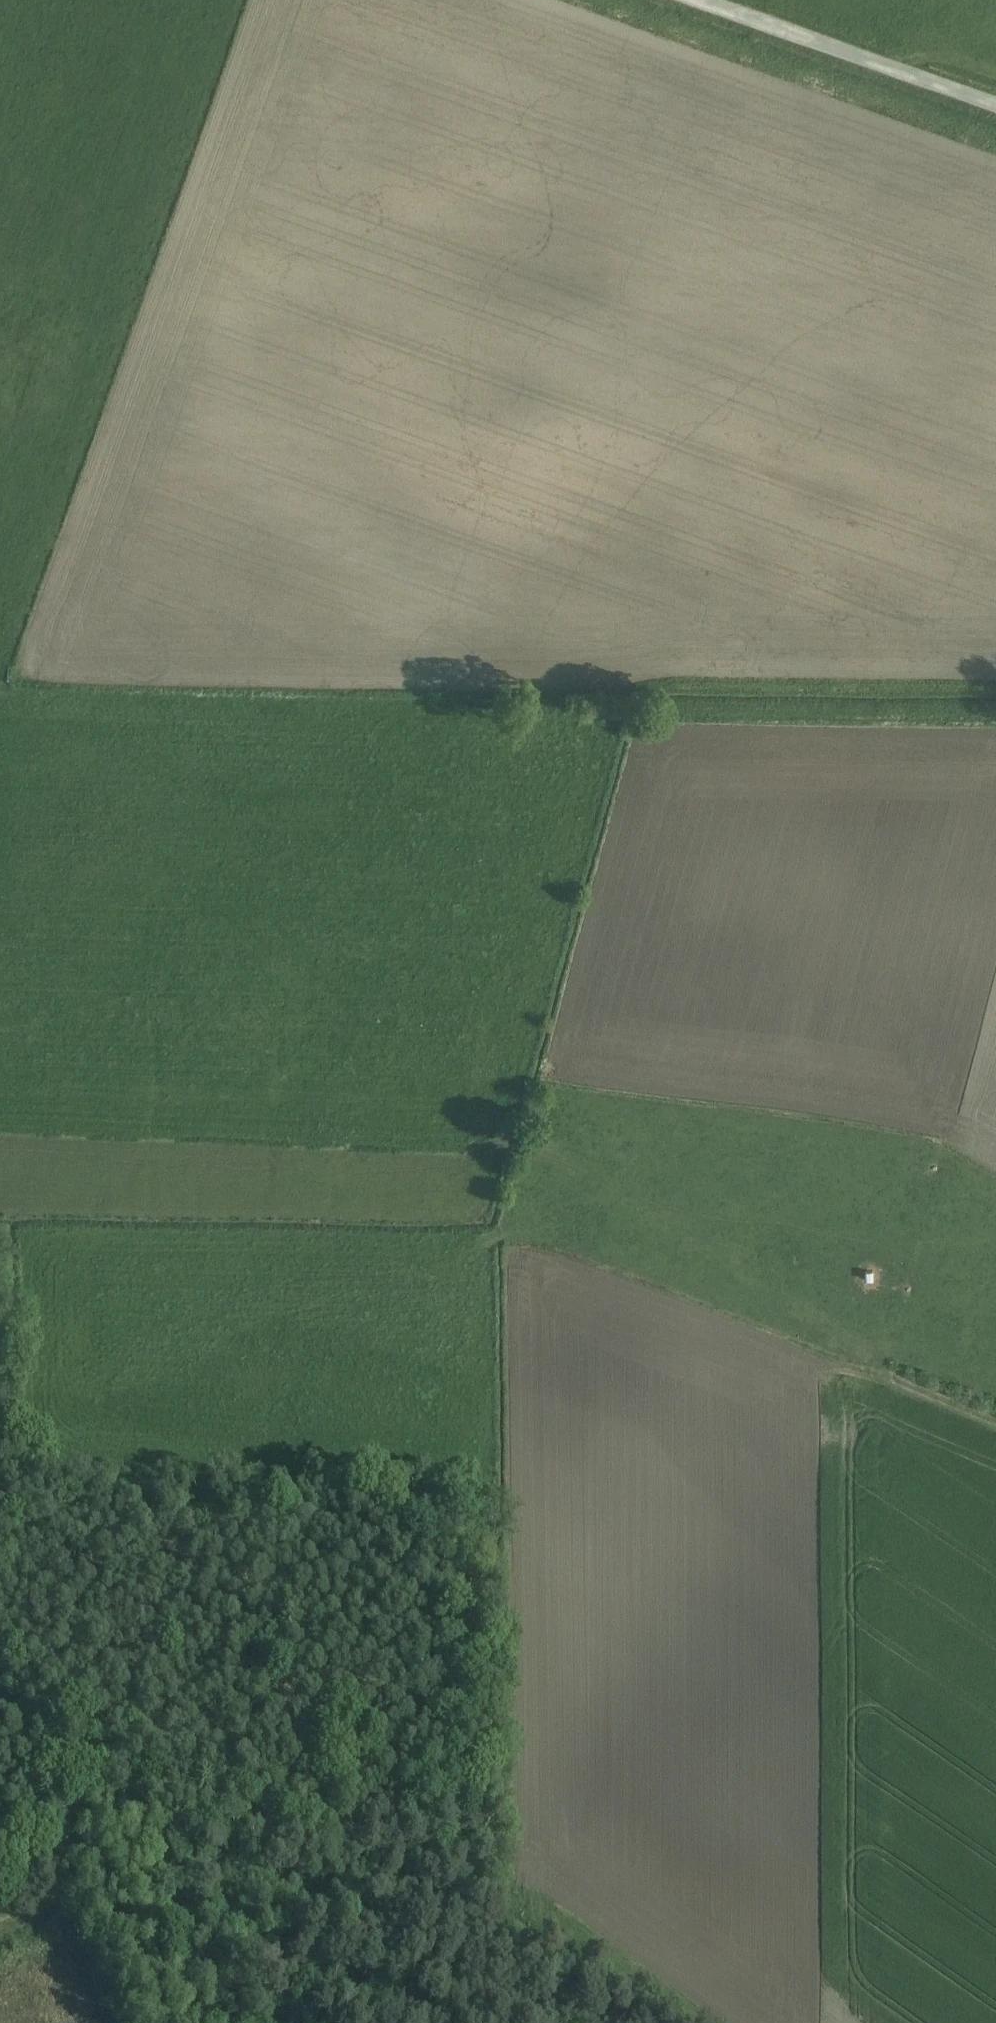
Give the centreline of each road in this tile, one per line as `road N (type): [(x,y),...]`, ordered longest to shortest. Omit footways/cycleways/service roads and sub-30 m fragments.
road 1 (unclassified): [(995,103),(703,0)]
road 2 (track): [(171,2022),(111,1857),(0,1859)]

